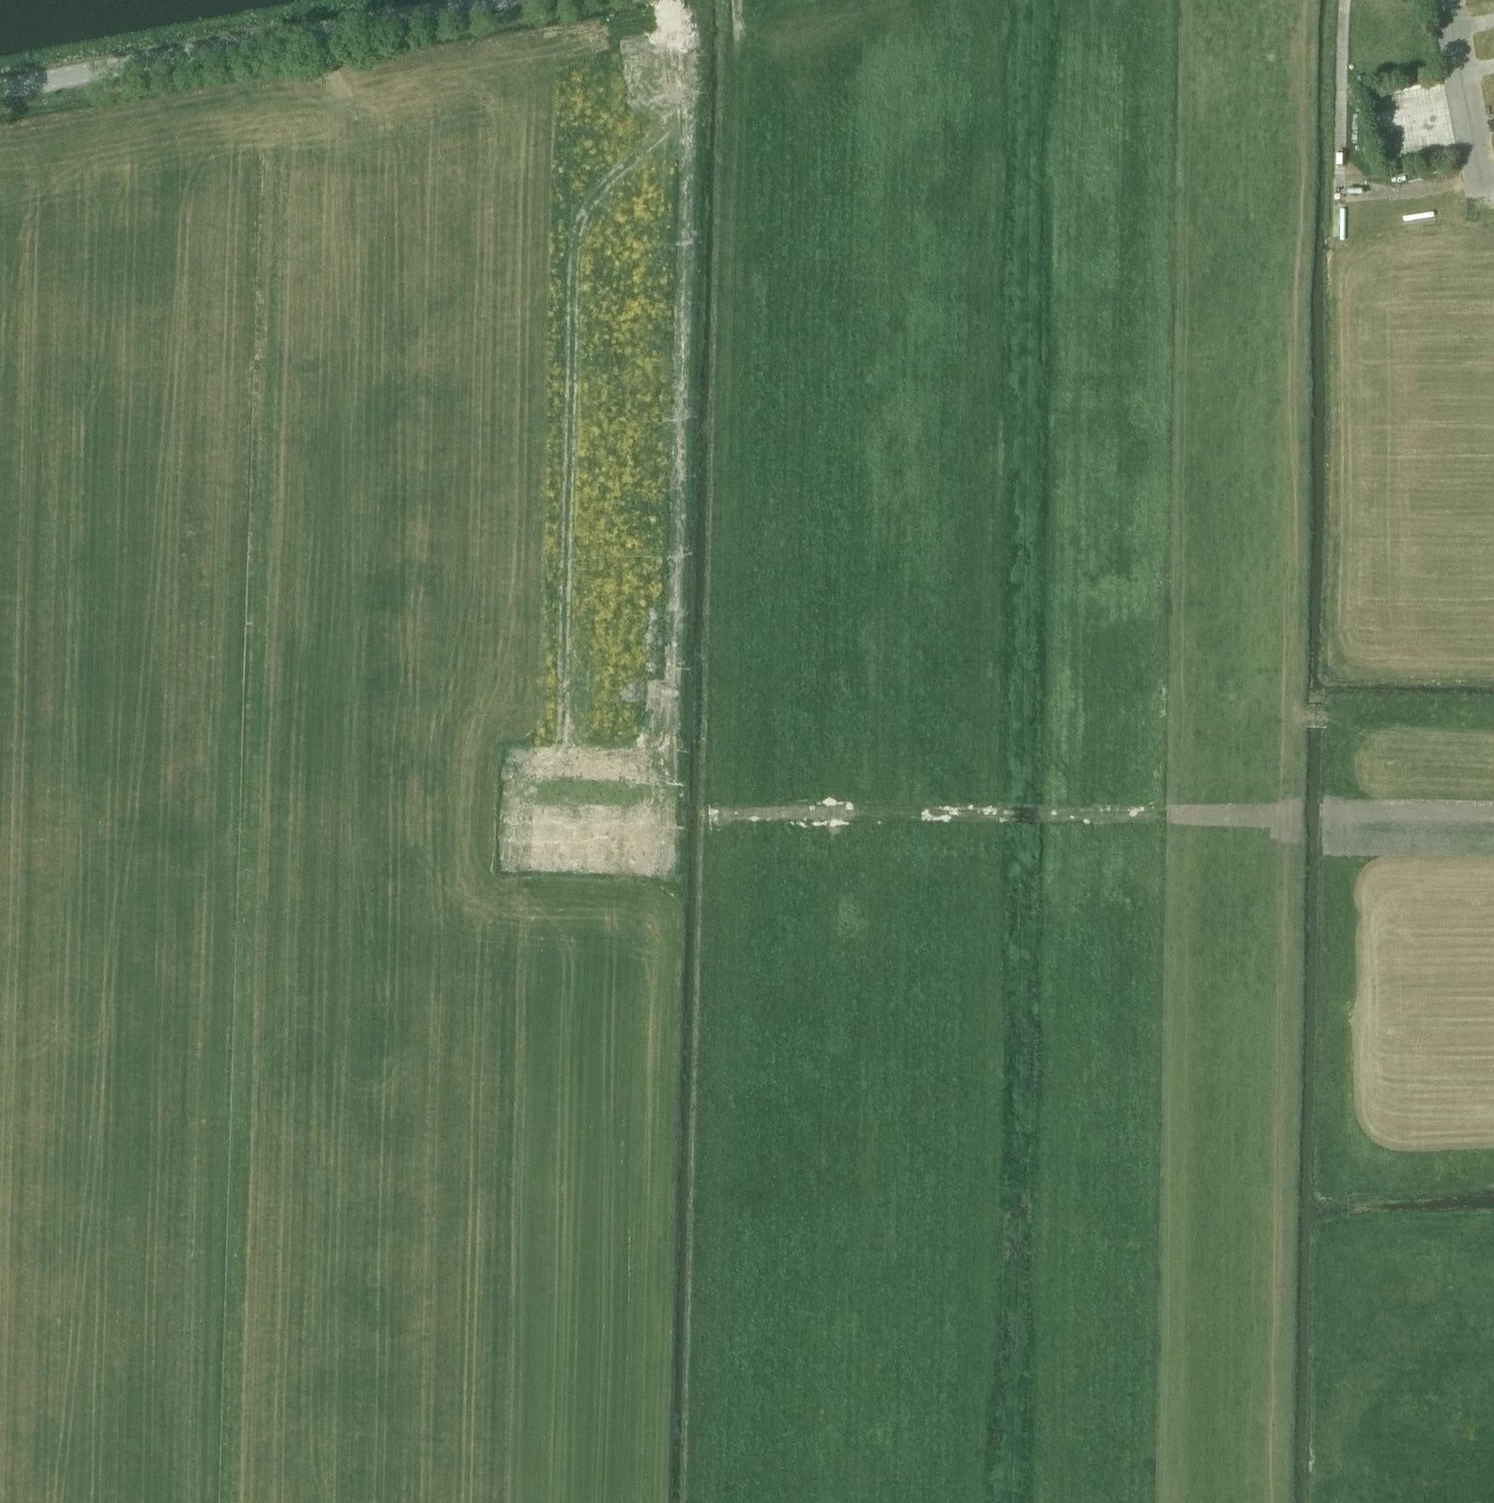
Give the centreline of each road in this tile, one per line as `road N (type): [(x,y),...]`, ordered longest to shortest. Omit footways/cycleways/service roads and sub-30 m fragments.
road 1 (tertiary): [(0,86),(488,0)]

